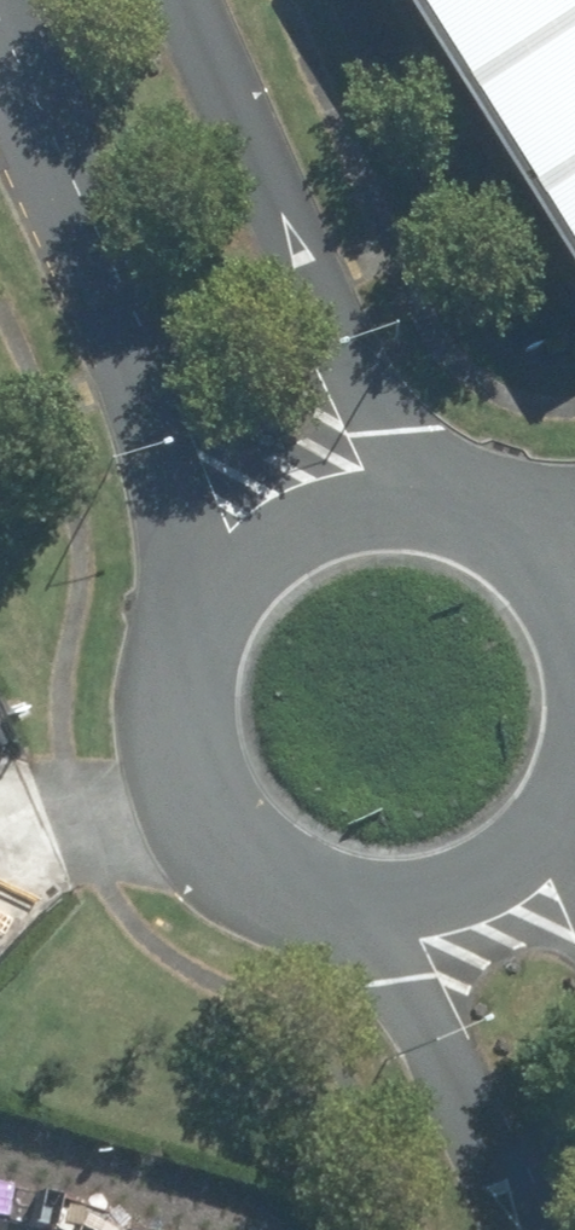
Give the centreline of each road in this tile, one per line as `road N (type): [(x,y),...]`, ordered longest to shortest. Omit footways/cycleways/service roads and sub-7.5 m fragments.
road 1 (unclassified): [(206,633),(161,460),(55,153),(0,37)]
road 2 (unclassified): [(194,0),(390,423),(447,525)]
road 3 (unclassified): [(516,1229),(349,899)]
road 4 (unclassified): [(349,899),(287,875),(236,832),(208,787),(193,737),(193,684),(206,633)]
road 5 (unclassified): [(206,633),(237,584),(280,546),(333,523),(390,515),(447,525)]
road 6 (unclassified): [(555,802),(527,841),(445,893),(398,902),(349,899)]
road 7 (unclassified): [(447,525),(493,548),(531,582),(560,624),(574,675)]

